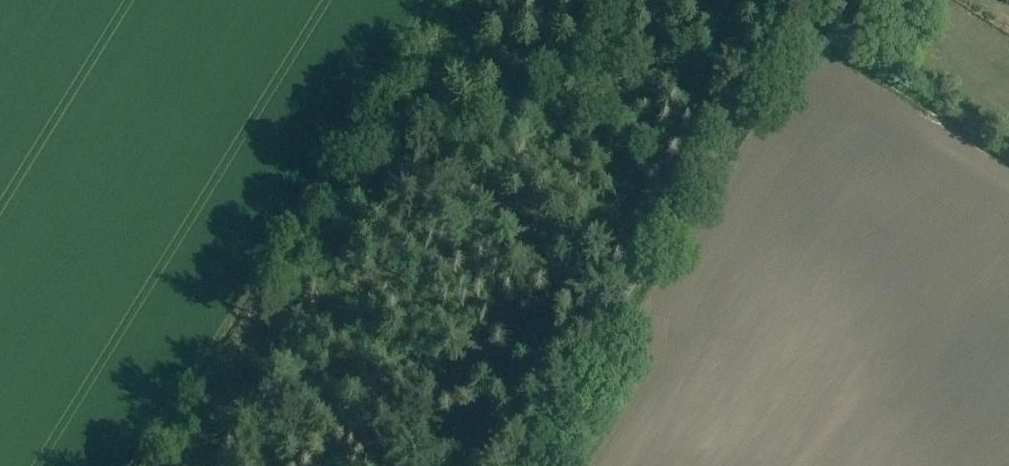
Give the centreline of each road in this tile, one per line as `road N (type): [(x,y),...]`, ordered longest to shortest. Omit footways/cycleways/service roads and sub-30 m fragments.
road 1 (track): [(511,465),(778,45),(816,0)]

